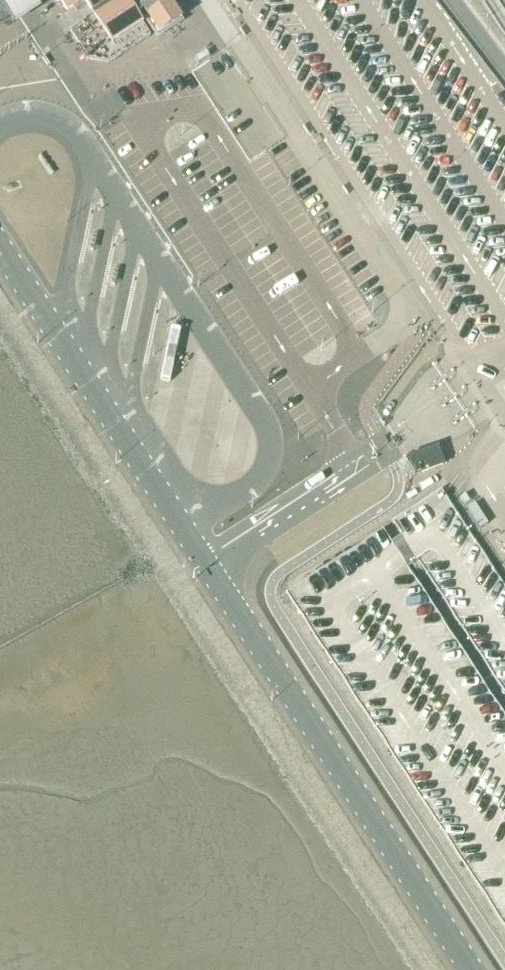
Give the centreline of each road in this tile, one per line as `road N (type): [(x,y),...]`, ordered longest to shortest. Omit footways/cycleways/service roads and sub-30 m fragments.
road 1 (unclassified): [(468,969),(0,250)]

